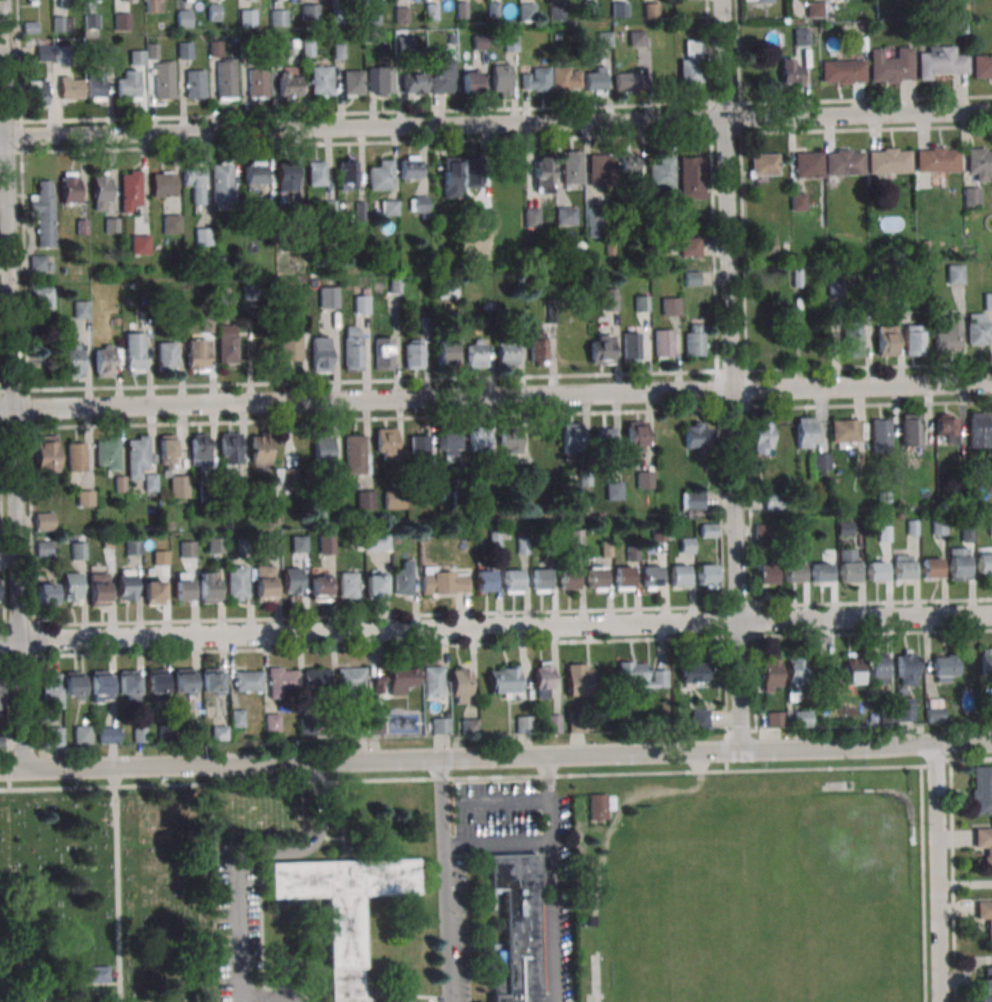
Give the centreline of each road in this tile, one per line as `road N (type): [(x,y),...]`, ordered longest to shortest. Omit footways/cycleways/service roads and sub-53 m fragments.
road 1 (residential): [(0,410),(991,384)]
road 2 (residential): [(0,770),(991,744)]
road 3 (residential): [(0,136),(991,111)]
road 4 (residential): [(0,639),(991,615)]
road 5 (residential): [(21,770),(2,0)]
road 6 (residential): [(741,751),(722,0)]
road 7 (residential): [(940,1001),(935,745)]

